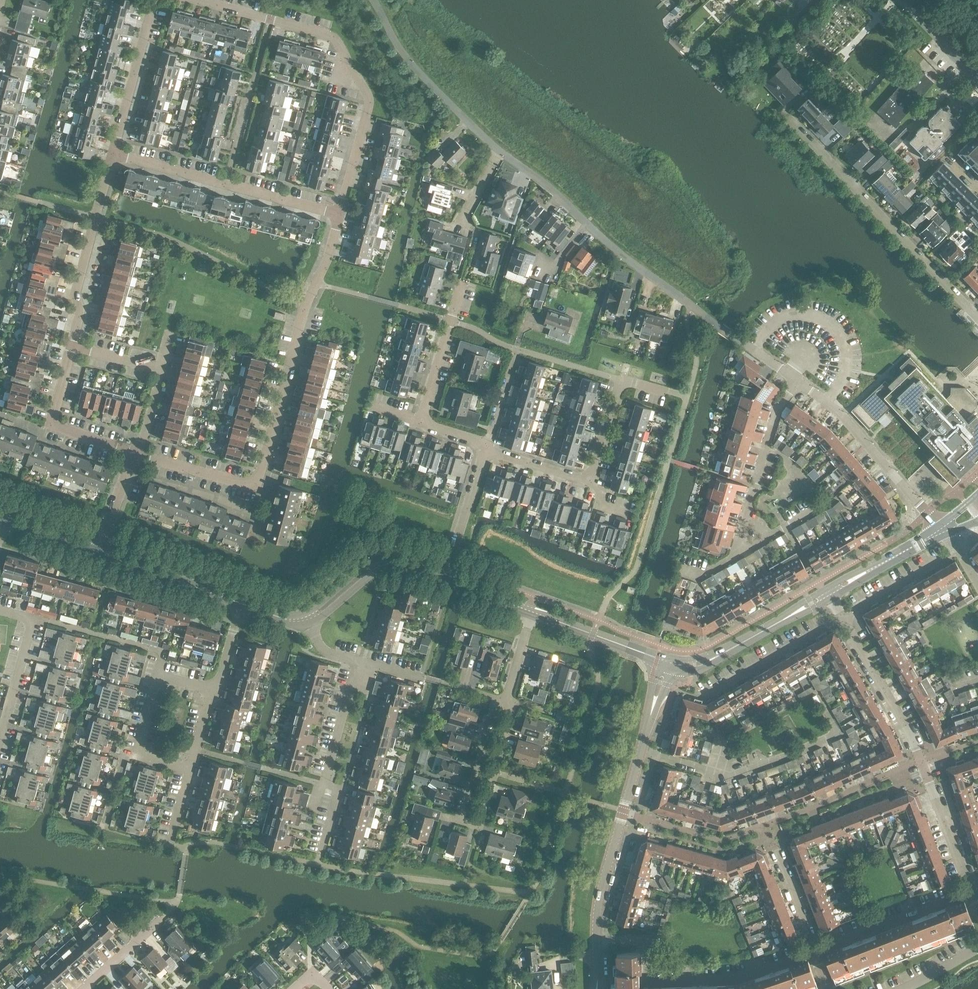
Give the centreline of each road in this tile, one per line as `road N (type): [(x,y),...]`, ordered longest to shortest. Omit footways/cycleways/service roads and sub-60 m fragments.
road 1 (residential): [(139,456),(256,486),(340,214)]
road 2 (residential): [(340,214),(369,99),(332,36),(197,0)]
road 3 (unclassified): [(501,152),(623,256),(743,341)]
road 4 (unclassified): [(971,886),(917,749),(840,615)]
road 5 (tertiary): [(597,941),(599,899),(667,661)]
road 6 (residential): [(977,317),(794,122)]
road 7 (unclassified): [(597,941),(645,940),(646,980),(732,977),(813,952)]
road 8 (residential): [(340,214),(115,154)]
road 9 (unclassified): [(942,531),(852,425),(799,381)]
road 10 (residential): [(320,850),(336,792),(323,788),(357,661)]
road 11 (unclassified): [(368,0),(418,72),(501,152)]
road 12 (residential): [(73,346),(77,295),(115,154)]
road 13 (residential): [(735,555),(778,409),(799,381)]
road 14 (tertiary): [(828,594),(706,662),(667,661)]
road 15 (residential): [(135,454),(52,424),(73,346)]
road 16 (residential): [(0,740),(34,618),(0,608)]
road 17 (unclassified): [(813,952),(964,894)]
road 18 (residential): [(840,615),(701,694)]
road 19 (residential): [(155,0),(115,154)]
road 20 (tertiary): [(444,580),(383,563),(306,619)]
road 21 (tertiary): [(242,603),(100,552)]
road 22 (residential): [(591,481),(621,380),(664,392)]
road 23 (residential): [(481,827),(463,822),(498,699)]
road 24 (residential): [(421,422),(463,283)]
road 25 (tertiary): [(667,661),(533,613)]
road 26 (residential): [(481,827),(516,704),(506,701)]
road 27 (residential): [(444,580),(485,449)]
road 28 (residential): [(191,767),(136,752),(157,676)]
road 29 (residential): [(945,556),(840,615)]

